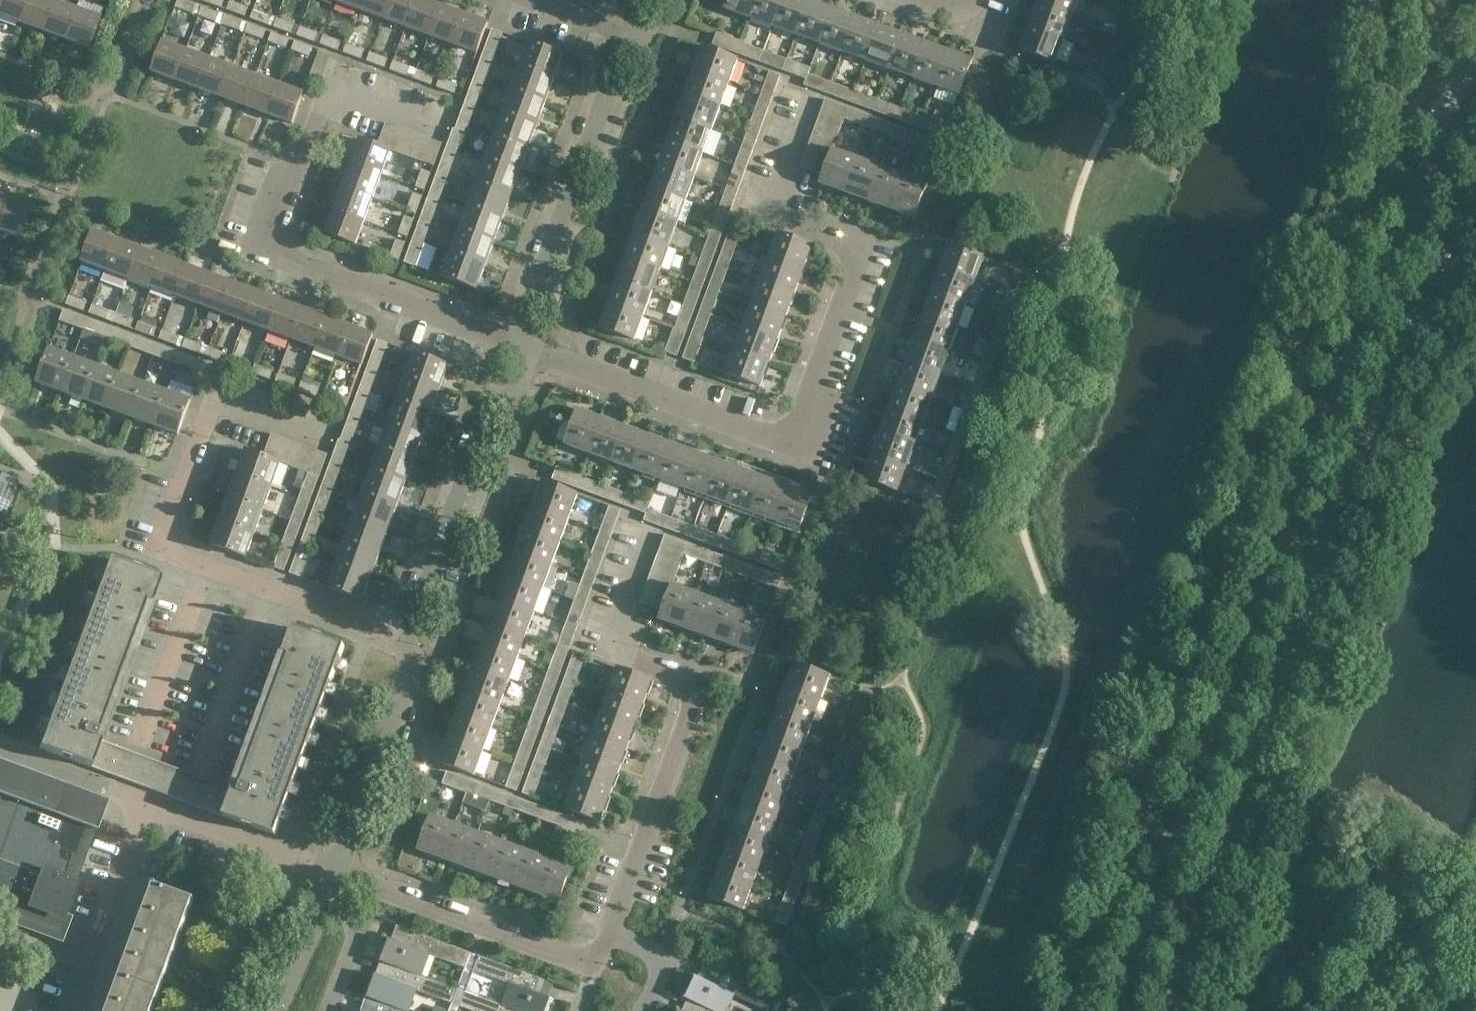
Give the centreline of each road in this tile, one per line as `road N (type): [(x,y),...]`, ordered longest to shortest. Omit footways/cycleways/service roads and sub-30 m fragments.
road 1 (secondary): [(1475,101),(1393,252),(1336,380),(1126,1010)]
road 2 (secondary): [(1174,1010),(1358,474),(1475,205)]
road 3 (residential): [(524,347),(794,446),(868,246),(766,203),(805,93)]
road 4 (residential): [(611,934),(688,706),(682,683),(608,653),(646,540)]
road 5 (residential): [(421,647),(150,549),(200,410)]
road 6 (residential): [(524,347),(262,248),(311,119)]
road 7 (residential): [(524,347),(634,30)]
road 8 (residential): [(421,647),(524,347)]
road 9 (residential): [(595,965),(344,869)]
road 10 (residential): [(344,869),(421,647)]
road 11 (residential): [(70,1010),(153,801)]
road 12 (residential): [(344,869),(153,801)]
road 13 (residential): [(153,801),(0,746)]
road 14 (residential): [(274,1010),(344,869)]

